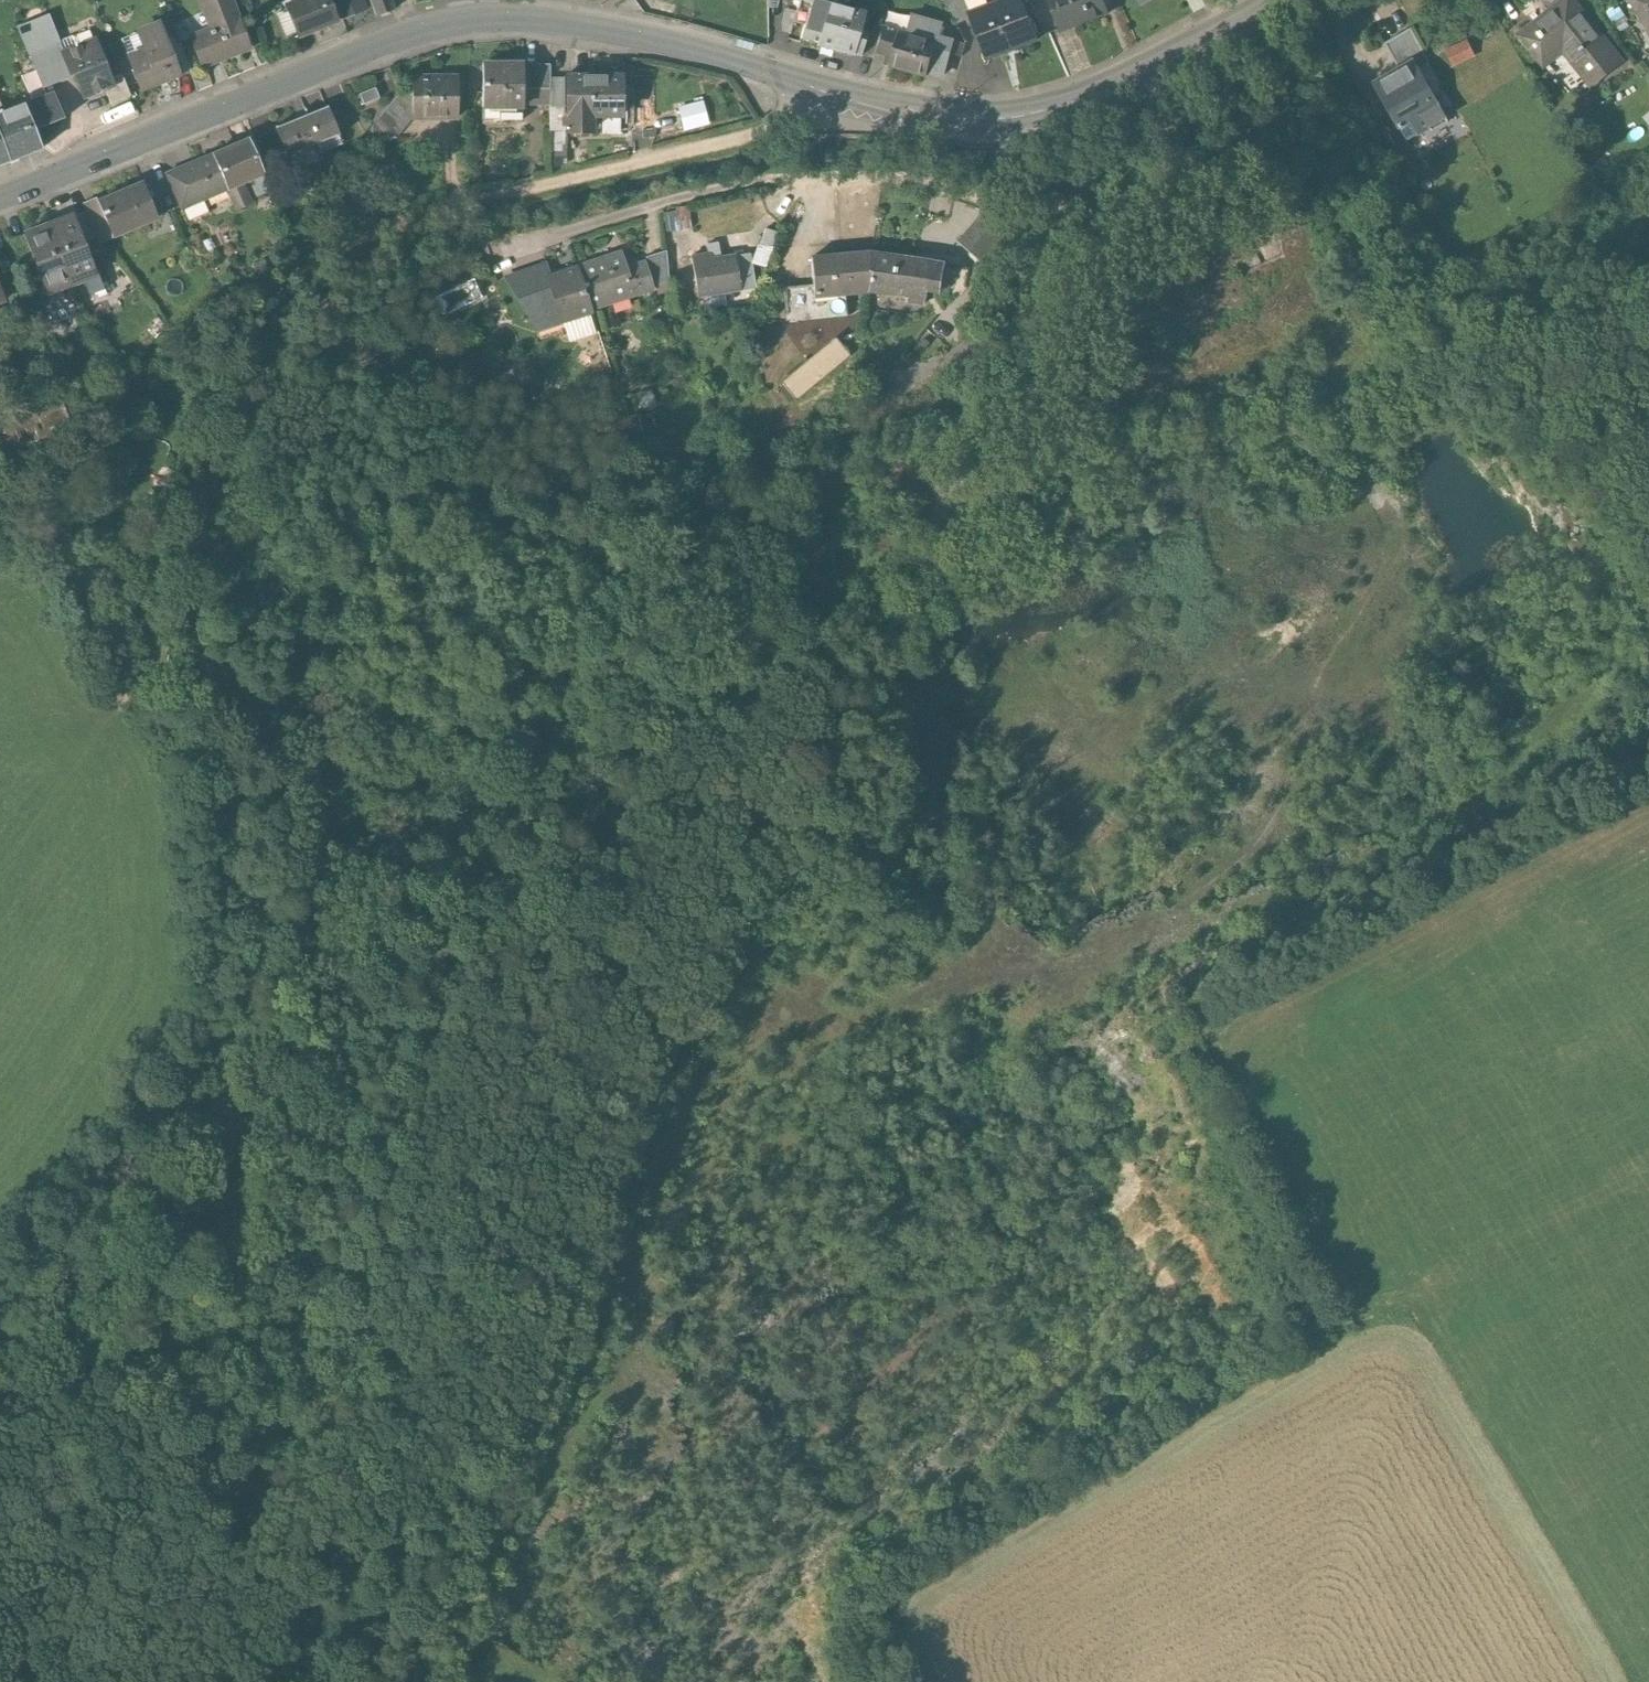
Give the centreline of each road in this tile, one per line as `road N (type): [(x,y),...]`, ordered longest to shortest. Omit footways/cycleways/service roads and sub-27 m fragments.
road 1 (tertiary): [(0,181),(408,34),(477,18),(631,36),(920,114),(1004,120),(1138,75),(1270,0)]

